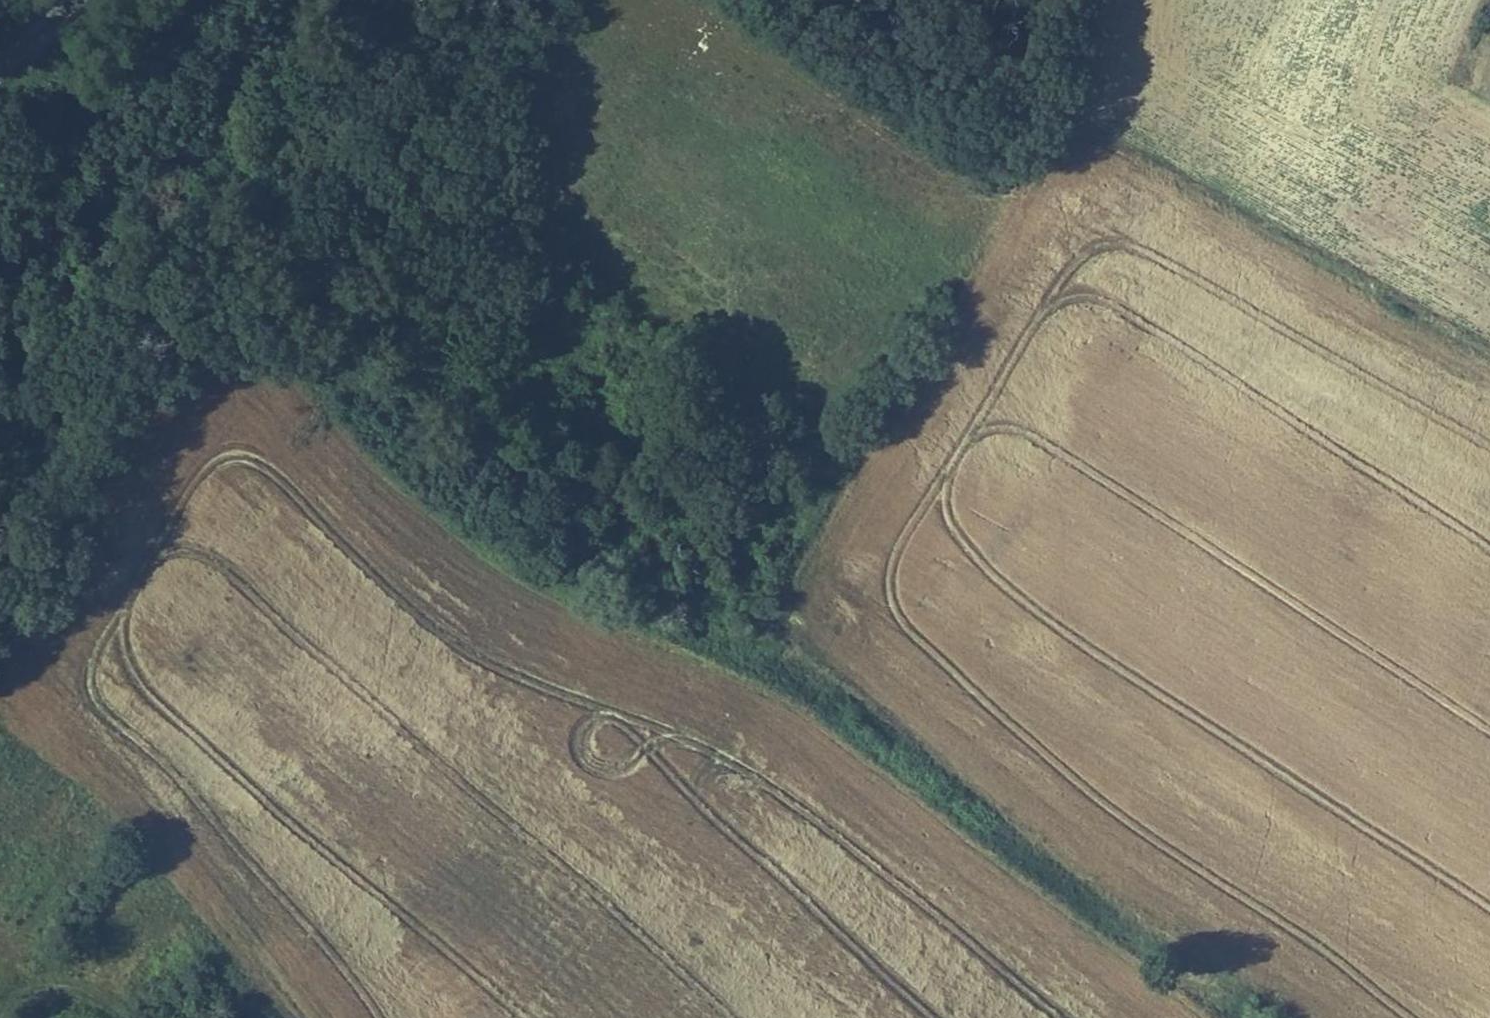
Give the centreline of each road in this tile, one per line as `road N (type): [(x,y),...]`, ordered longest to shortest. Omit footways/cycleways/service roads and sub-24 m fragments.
road 1 (track): [(5,1017),(39,992),(81,996),(127,1017)]

